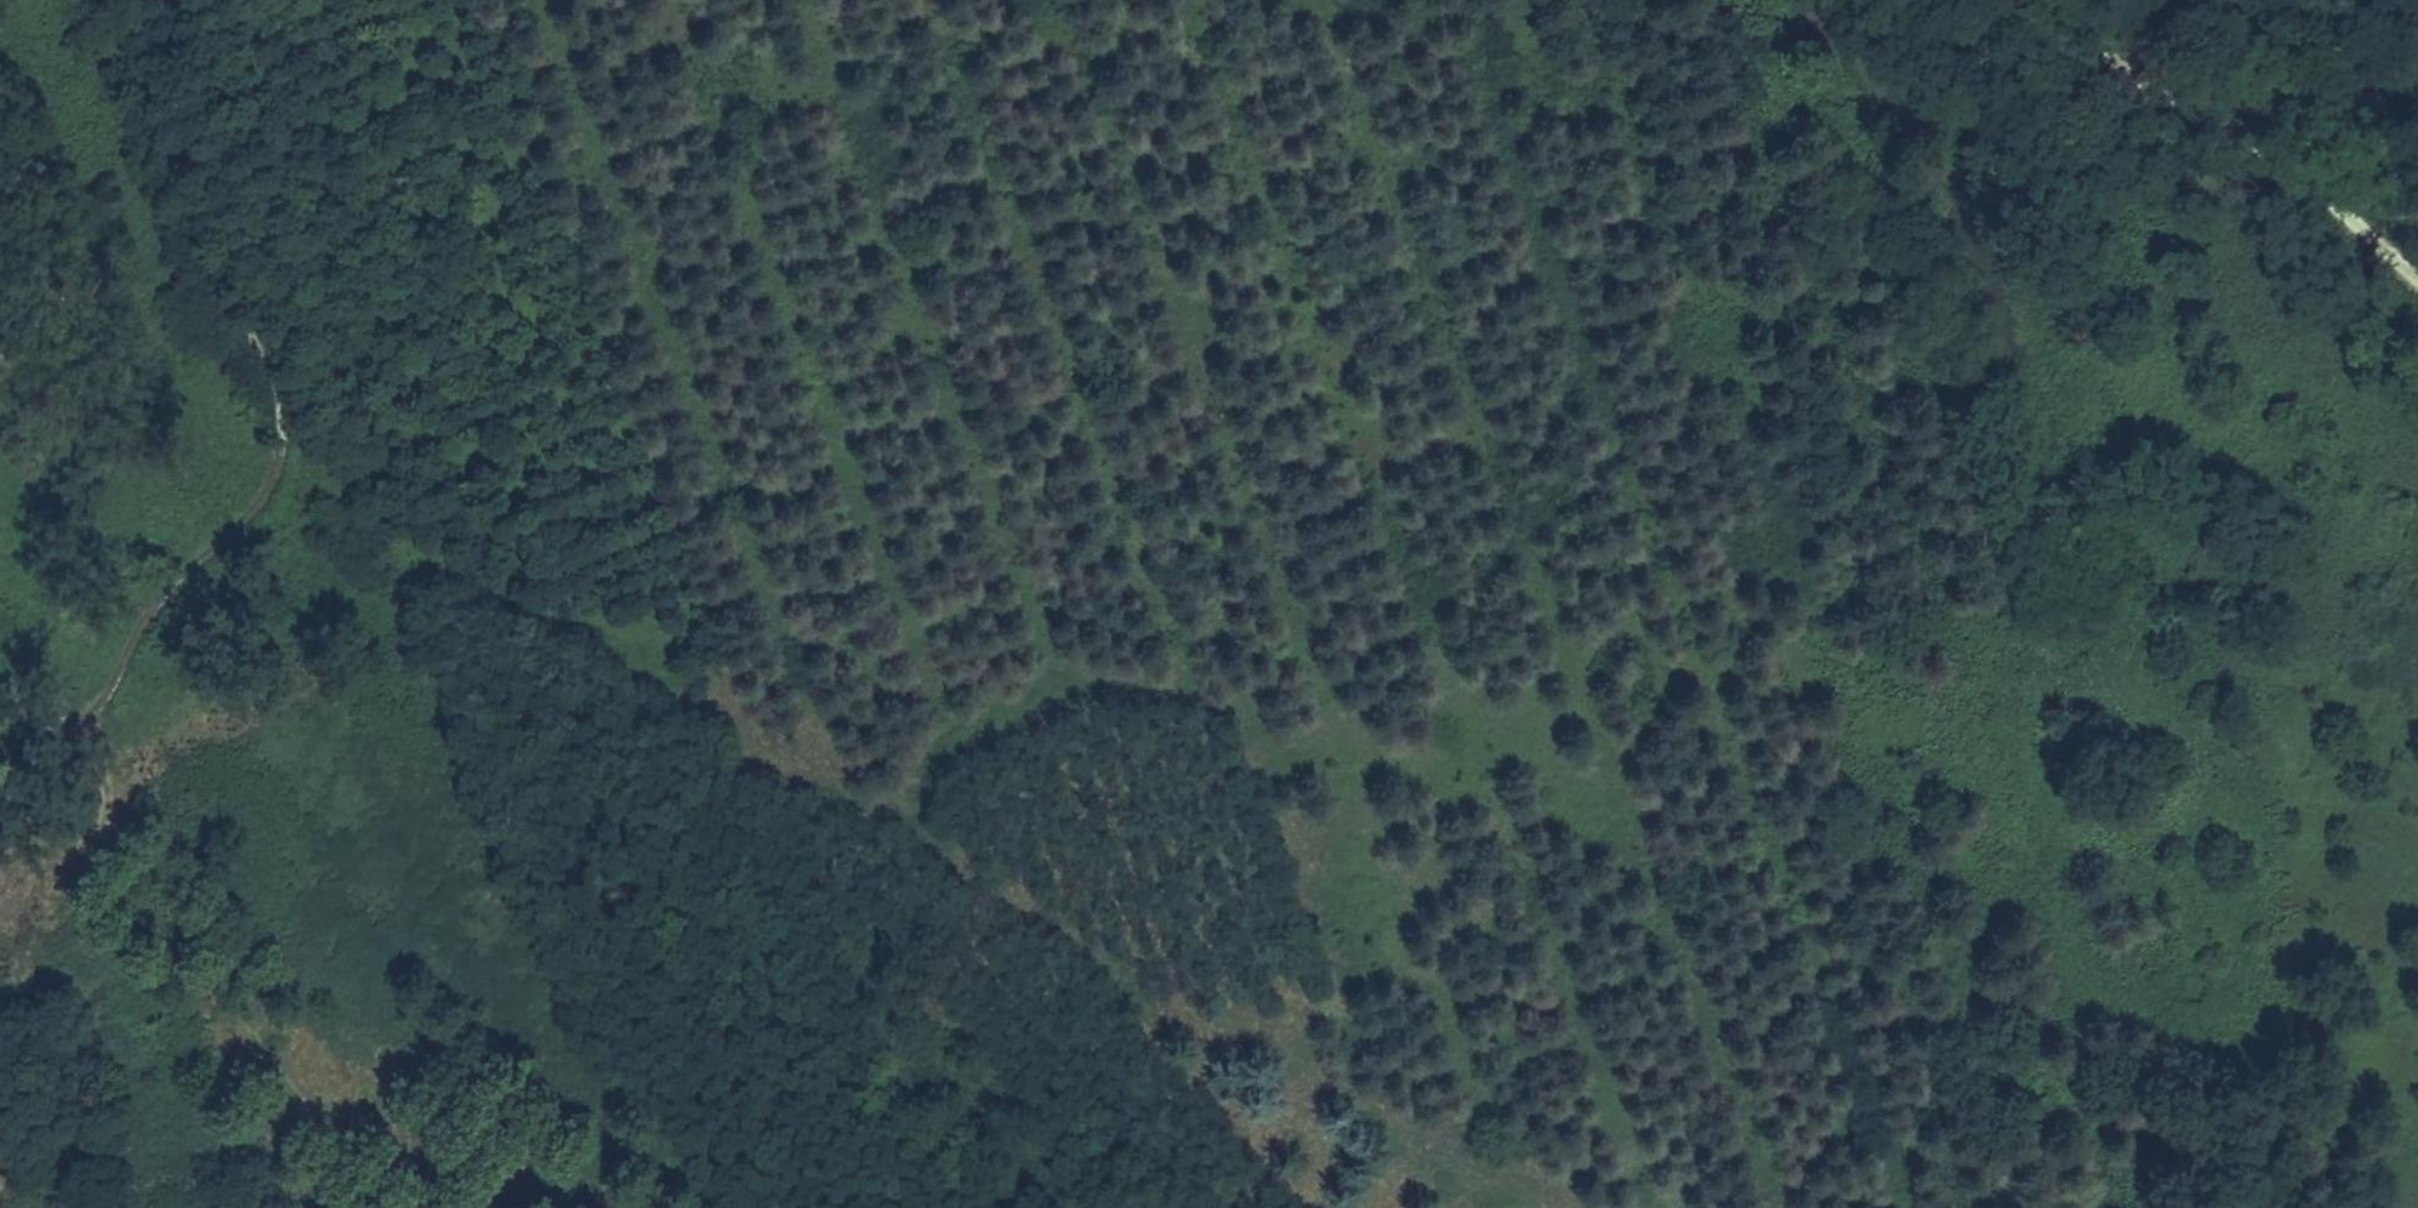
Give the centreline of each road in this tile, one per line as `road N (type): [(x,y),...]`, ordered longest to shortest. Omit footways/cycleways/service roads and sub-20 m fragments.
road 1 (track): [(107,0),(294,435),(284,493),(194,555),(149,609),(106,691),(57,725),(0,690)]
road 2 (track): [(2417,275),(2294,163),(2072,44),(2018,0)]

